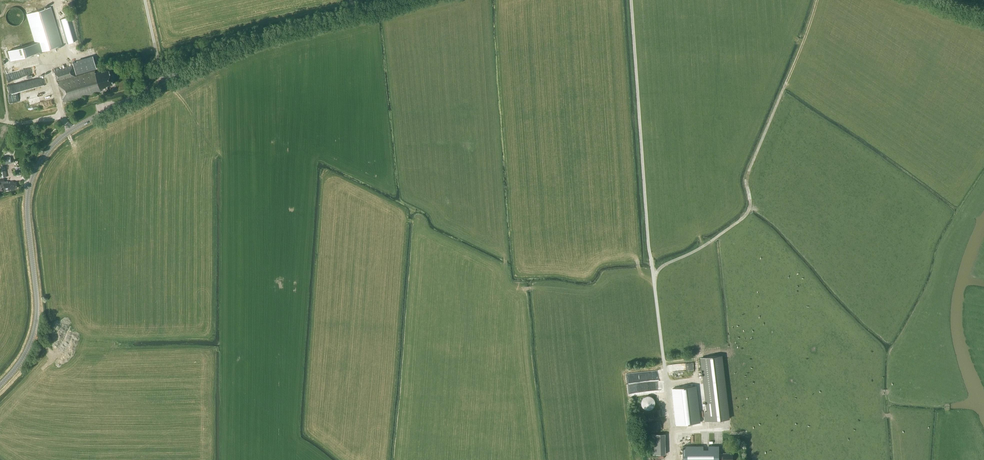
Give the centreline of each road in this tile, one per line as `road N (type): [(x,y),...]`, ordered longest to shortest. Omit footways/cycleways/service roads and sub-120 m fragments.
road 1 (tertiary): [(0,385),(34,327),(27,201),(37,166),(75,128),(162,82)]
road 2 (tertiary): [(405,0),(262,35),(162,82)]

